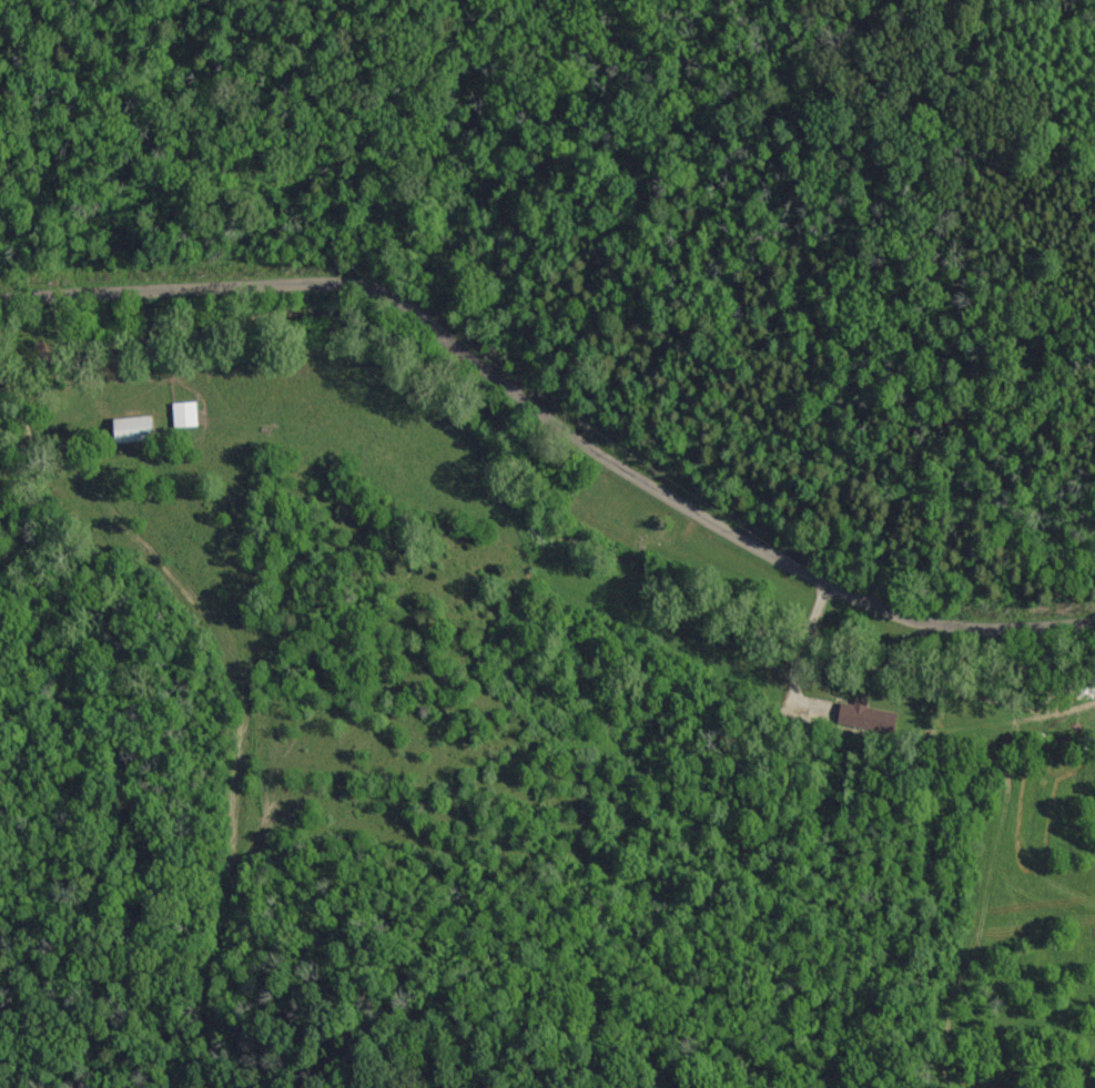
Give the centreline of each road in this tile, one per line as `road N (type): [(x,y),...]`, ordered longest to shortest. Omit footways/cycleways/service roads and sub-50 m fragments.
road 1 (residential): [(0,297),(365,286),(419,315),(627,472),(833,587),(966,628),(1094,622)]

